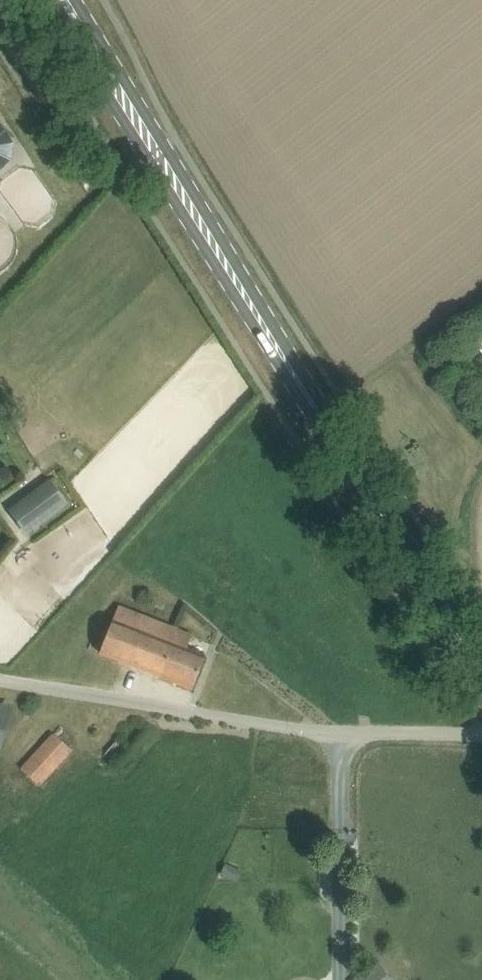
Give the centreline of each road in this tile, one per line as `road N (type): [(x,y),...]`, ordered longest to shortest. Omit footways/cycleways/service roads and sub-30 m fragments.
road 1 (primary): [(481,671),(55,0)]
road 2 (track): [(481,736),(209,712)]
road 3 (unclassified): [(209,712),(0,678)]

